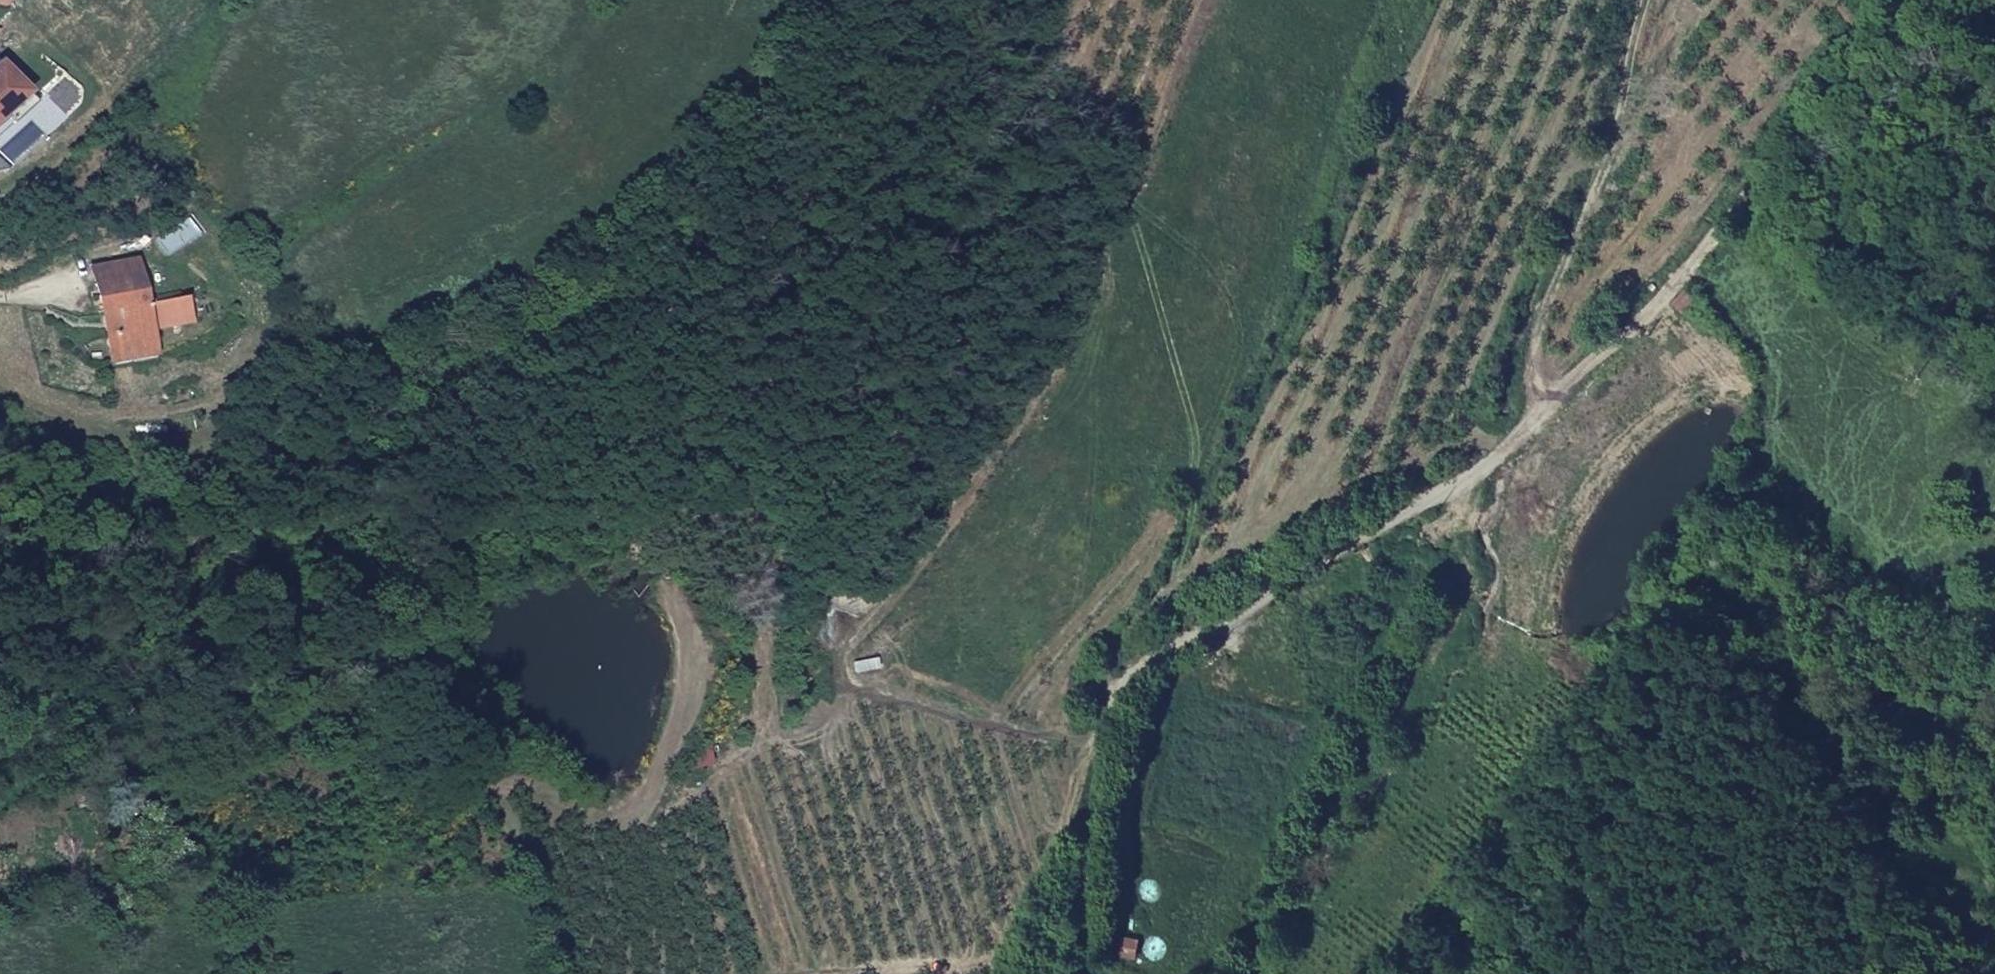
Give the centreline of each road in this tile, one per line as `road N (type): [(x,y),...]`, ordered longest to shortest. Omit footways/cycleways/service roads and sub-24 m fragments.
road 1 (track): [(1048,973),(1086,906),(1126,691),(1165,658),(1273,602),(1336,547),(1474,477),(1658,300),(1909,0)]

